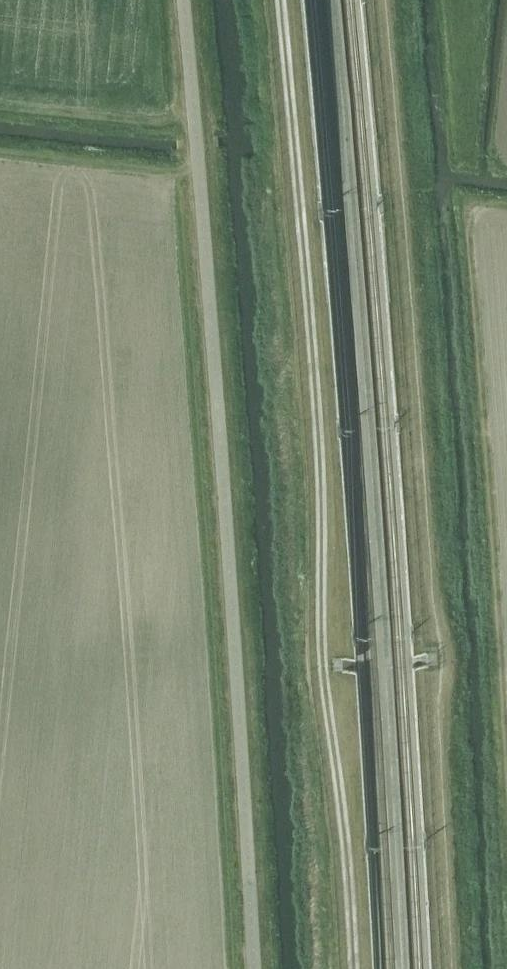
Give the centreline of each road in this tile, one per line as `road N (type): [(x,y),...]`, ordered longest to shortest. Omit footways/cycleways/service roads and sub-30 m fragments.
road 1 (track): [(449,968),(436,703),(445,650),(431,598),(382,0)]
road 2 (track): [(280,0),(316,436),(322,659),(352,968)]

